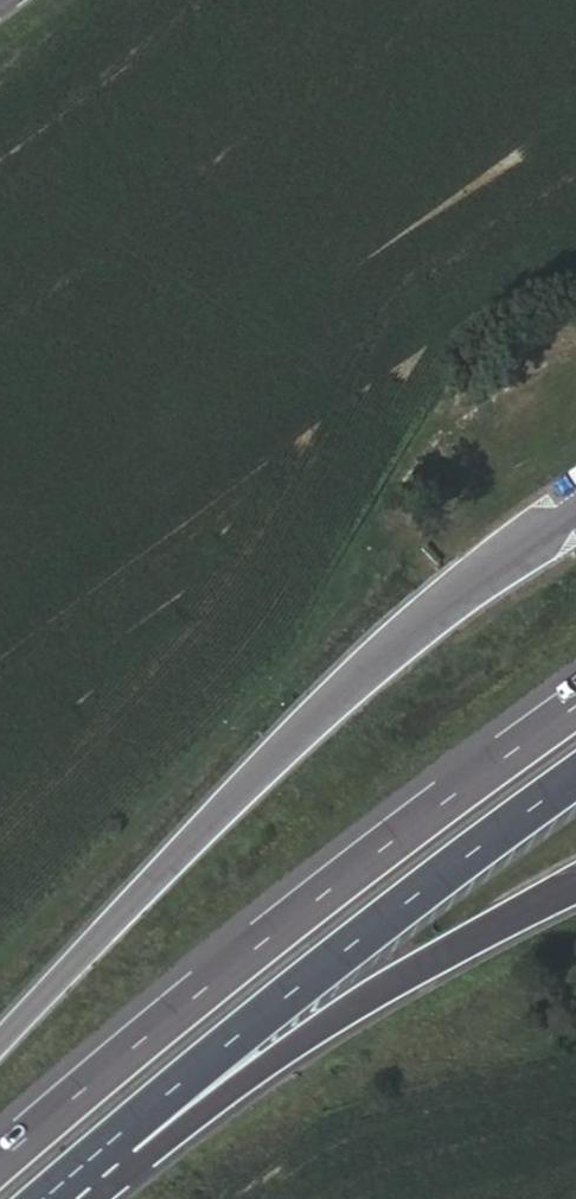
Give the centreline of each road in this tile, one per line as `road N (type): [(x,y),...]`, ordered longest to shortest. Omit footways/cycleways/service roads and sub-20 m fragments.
road 1 (motorway): [(575,707),(363,856),(0,1162)]
road 2 (motorway): [(118,1144),(387,921),(575,787)]
road 3 (motorway): [(118,1144),(168,1138),(390,989),(554,902)]
road 4 (motorway): [(317,705),(0,1042)]

